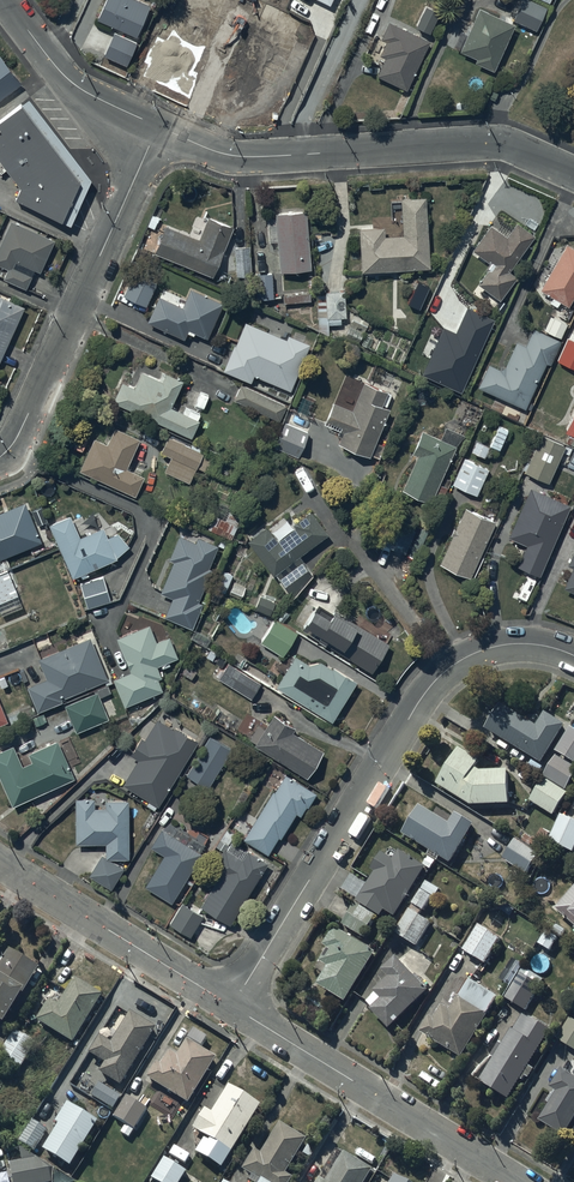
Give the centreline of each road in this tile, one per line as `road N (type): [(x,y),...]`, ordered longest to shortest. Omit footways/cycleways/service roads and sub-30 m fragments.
road 1 (residential): [(233,1006),(435,680),(502,644),(573,652)]
road 2 (residential): [(159,128),(232,156),(497,142),(573,175)]
road 3 (residential): [(0,459),(26,422),(159,128)]
road 4 (residential): [(233,1006),(518,1181)]
road 5 (residential): [(0,864),(233,1006)]
road 6 (residential): [(6,0),(70,82),(159,128)]

